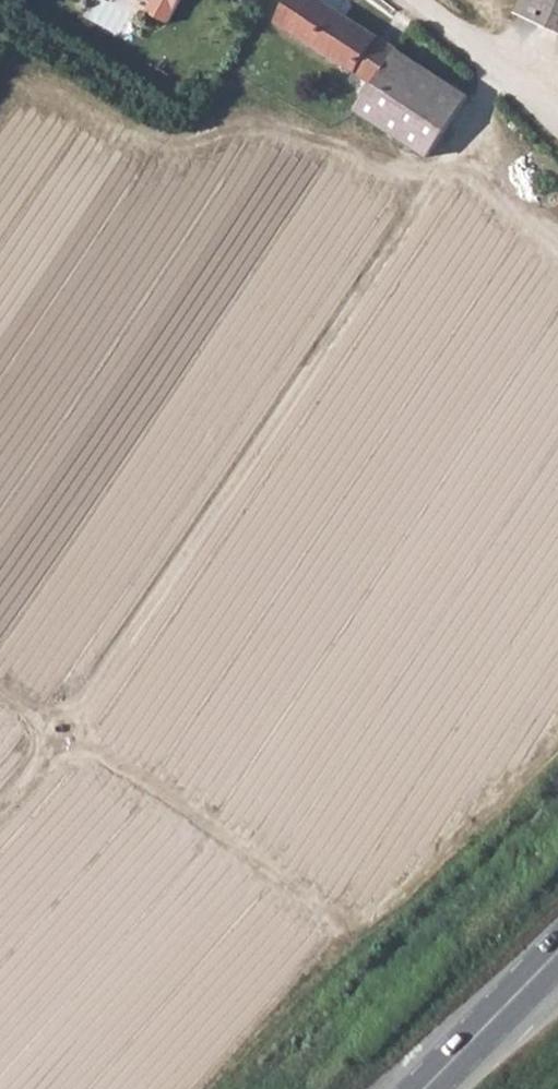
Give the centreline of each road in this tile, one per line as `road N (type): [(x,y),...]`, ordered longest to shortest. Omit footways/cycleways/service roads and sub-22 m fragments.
road 1 (primary): [(425,1088),(557,954)]
road 2 (unclassified): [(417,0),(557,122)]

